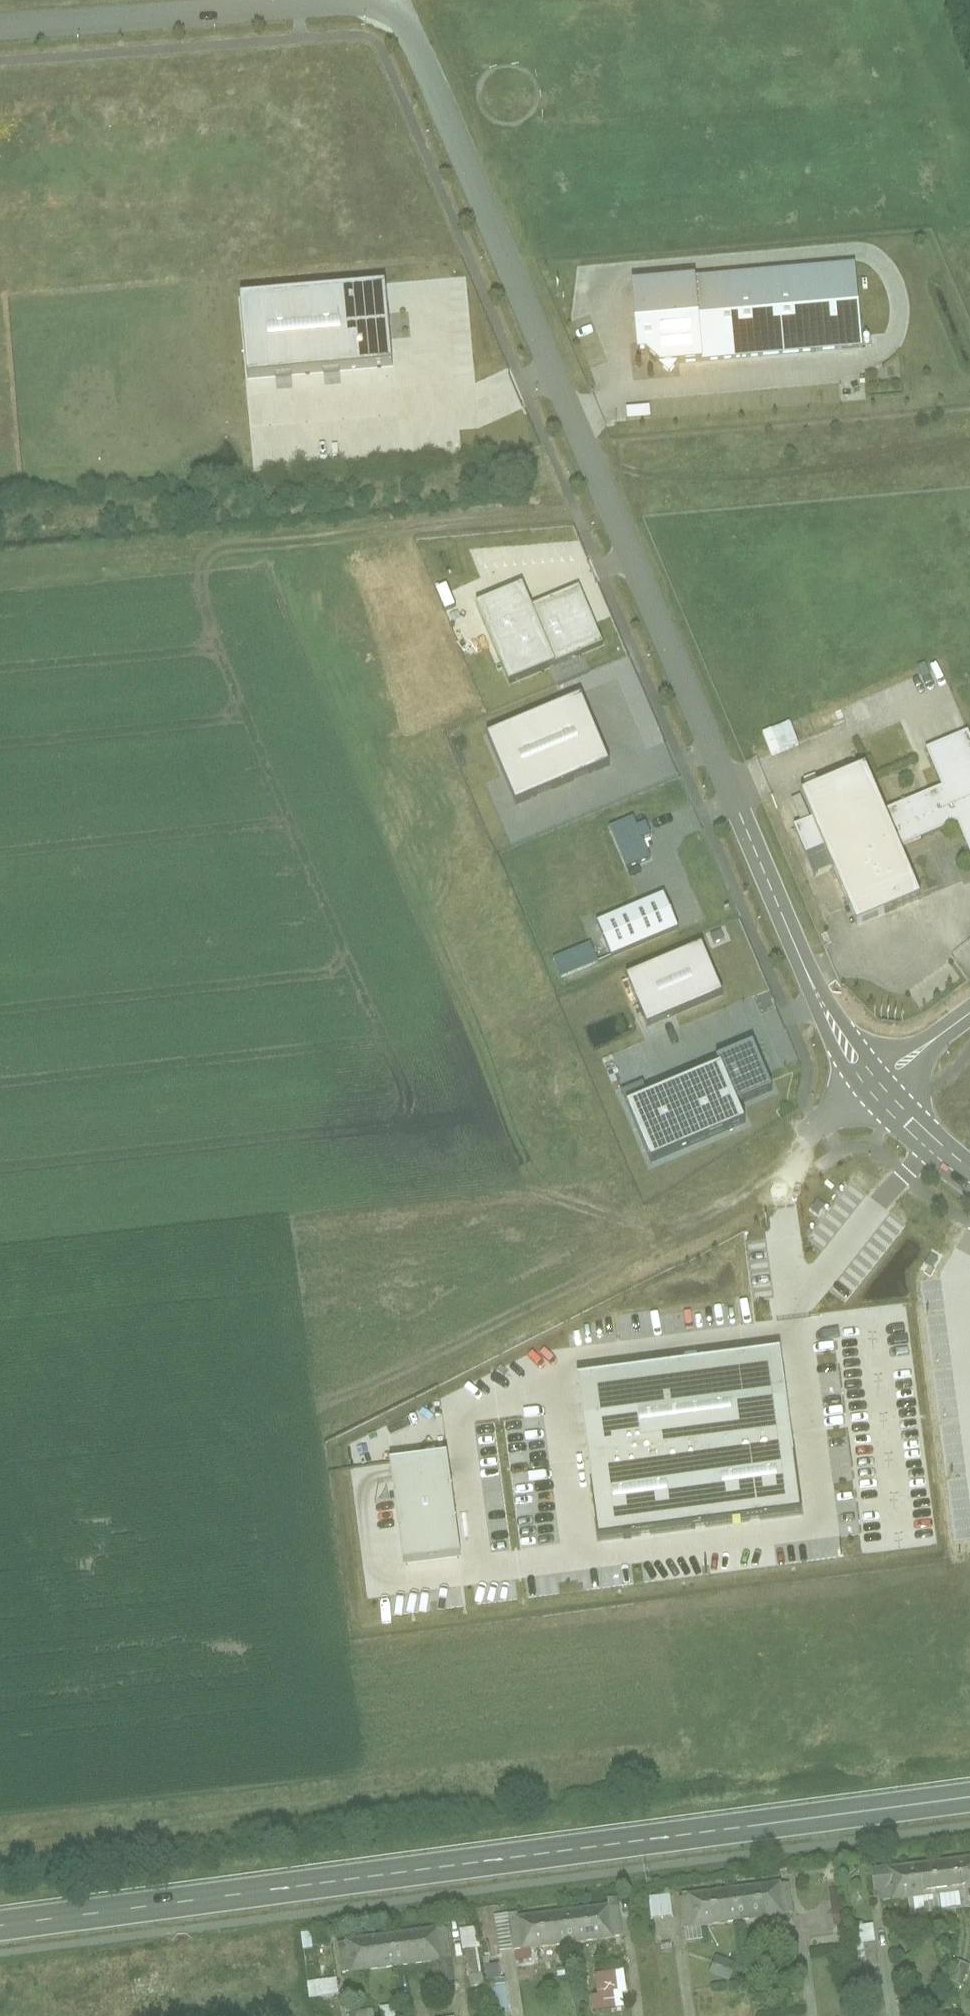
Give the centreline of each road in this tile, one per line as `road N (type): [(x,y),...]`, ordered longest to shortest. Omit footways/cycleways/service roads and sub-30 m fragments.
road 1 (residential): [(876,1092),(842,1038),(621,531),(400,0)]
road 2 (primary): [(969,1800),(0,1928)]
road 3 (residential): [(389,0),(0,30)]
road 4 (residential): [(969,1176),(876,1092)]

